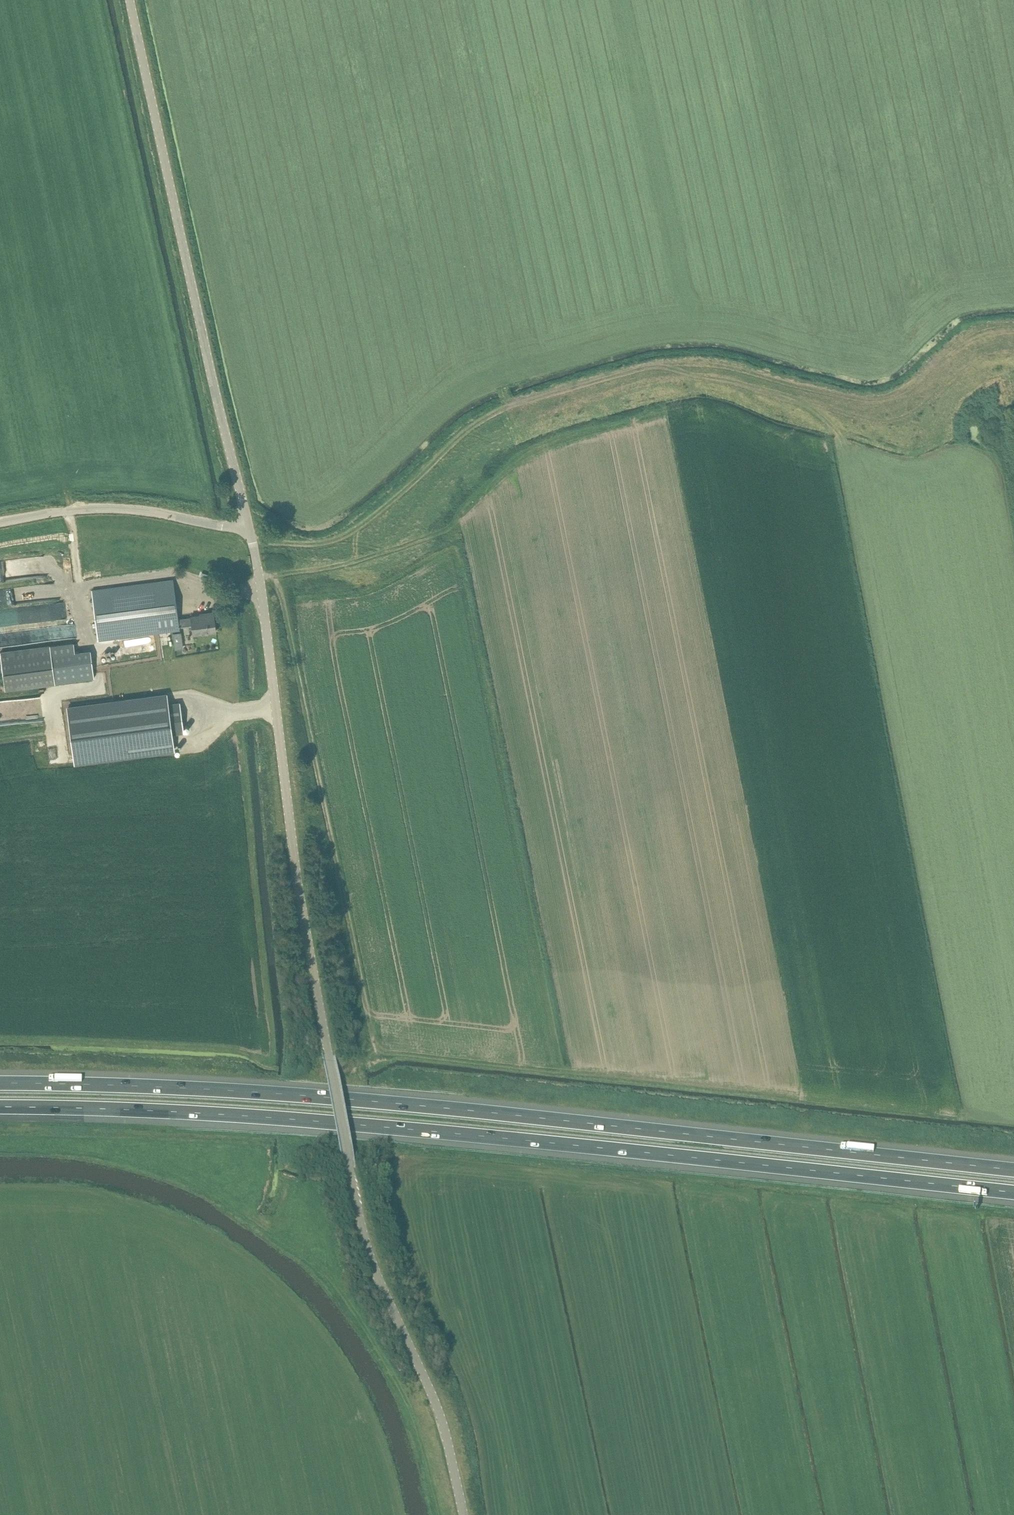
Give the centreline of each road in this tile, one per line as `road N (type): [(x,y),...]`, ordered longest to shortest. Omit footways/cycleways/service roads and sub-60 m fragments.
road 1 (unclassified): [(463,1514),(439,1411),(371,1261),(348,1161),(285,810),(247,523)]
road 2 (motorway): [(1013,1170),(305,1095),(0,1082)]
road 3 (motorway): [(0,1107),(315,1121),(1013,1192)]
road 4 (unclassified): [(247,523),(130,0)]
road 5 (unclassified): [(0,524),(116,509),(223,527),(247,523)]

